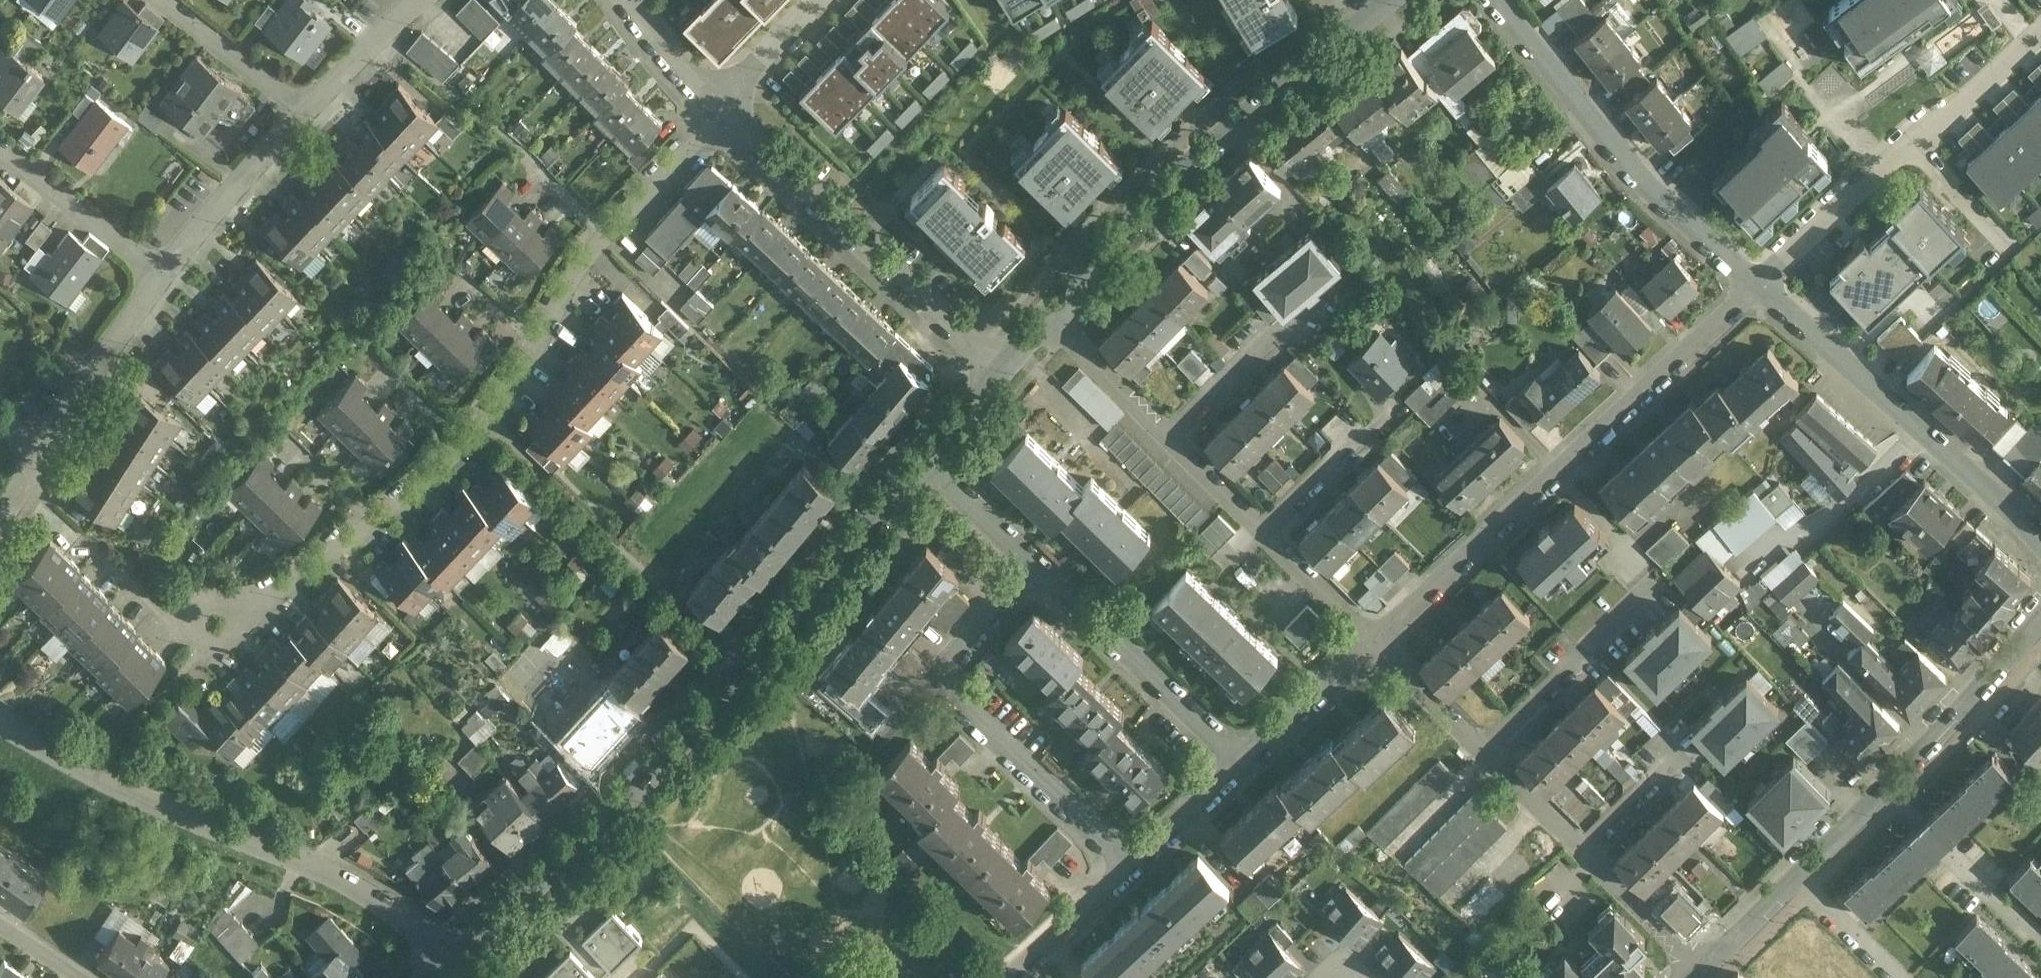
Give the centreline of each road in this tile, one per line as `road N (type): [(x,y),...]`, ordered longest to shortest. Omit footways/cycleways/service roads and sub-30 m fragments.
road 1 (residential): [(223,620),(295,584),(478,428),(574,269),(732,116)]
road 2 (tertiary): [(466,969),(687,753),(937,451)]
road 3 (unclassified): [(466,969),(395,904),(127,788),(0,709)]
road 4 (residential): [(1375,642),(1761,284)]
road 5 (residential): [(1375,642),(1707,968)]
road 6 (tertiary): [(1048,318),(1222,137),(1375,8)]
road 7 (residential): [(1046,568),(969,643),(958,677),(968,701),(1135,866)]
road 8 (residential): [(1500,0),(1594,115),(1761,284)]
road 9 (residential): [(2040,21),(1902,142),(1761,284)]
road 10 (residential): [(1761,284),(2040,541)]
road 11 (residential): [(732,116),(994,376)]
road 12 (residential): [(1048,318),(1264,529)]
road 13 (residential): [(1046,568),(1256,753)]
road 14 (residential): [(168,261),(34,449)]
road 15 (unclassified): [(1888,788),(2040,621)]
road 16 (residential): [(2040,939),(1888,788)]
road 17 (residential): [(0,140),(168,261)]
road 18 (residential): [(314,116),(168,261)]
road 19 (residential): [(164,0),(314,116)]
road 20 (residential): [(1135,866),(1256,753)]
road 21 (residential): [(431,0),(314,116)]
road 22 (residential): [(1014,977),(1135,866)]
road 23 (residential): [(1256,753),(1375,642)]
road 24 (residential): [(937,451),(1046,568)]
road 25 (residential): [(1264,529),(1375,642)]
road 26 (residential): [(625,0),(732,116)]
road 27 (residential): [(732,116),(816,0)]
road 28 (residential): [(1899,977),(1798,878)]
road 29 (unclassified): [(1707,968),(1798,878)]
road 30 (unclassified): [(1798,878),(1888,788)]
road 31 (residential): [(1264,529),(1352,444)]

